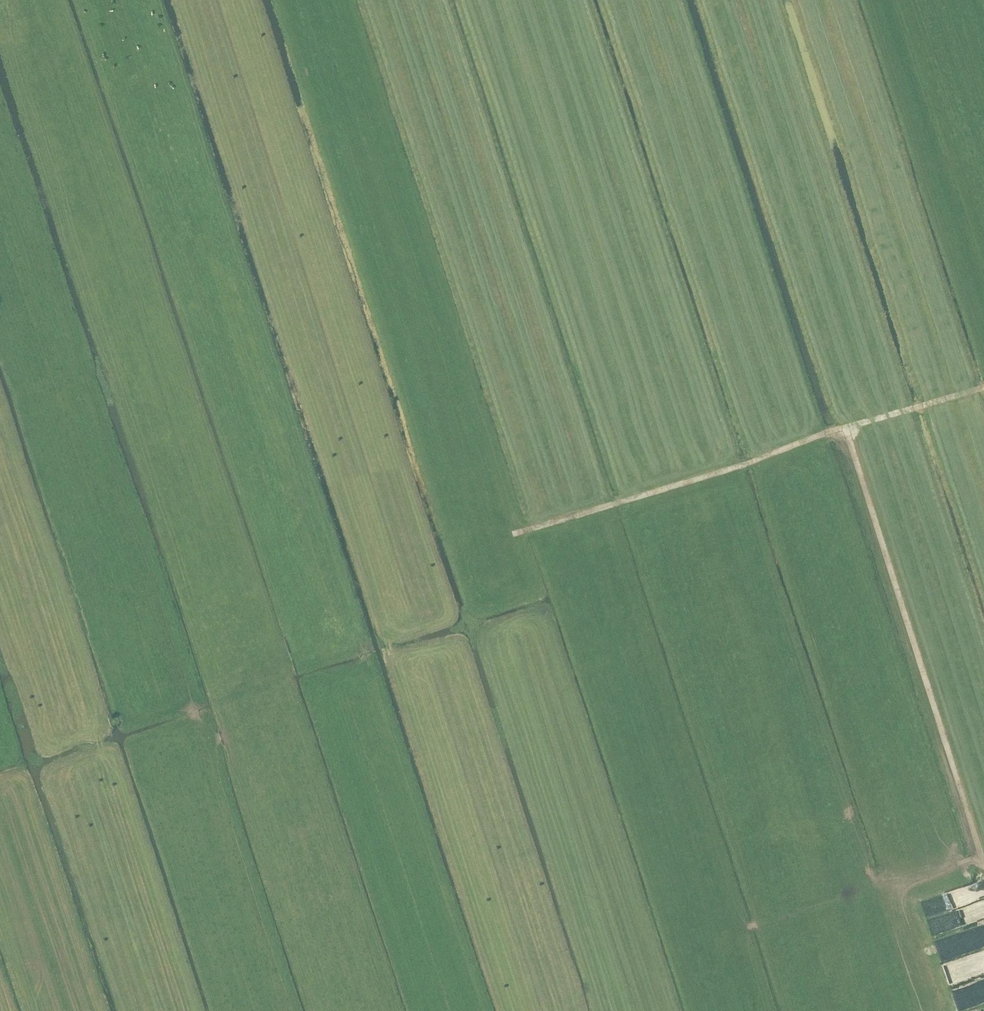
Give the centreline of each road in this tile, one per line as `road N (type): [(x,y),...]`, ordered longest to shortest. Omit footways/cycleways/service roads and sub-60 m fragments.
road 1 (track): [(519,533),(983,388)]
road 2 (track): [(983,865),(845,429)]

